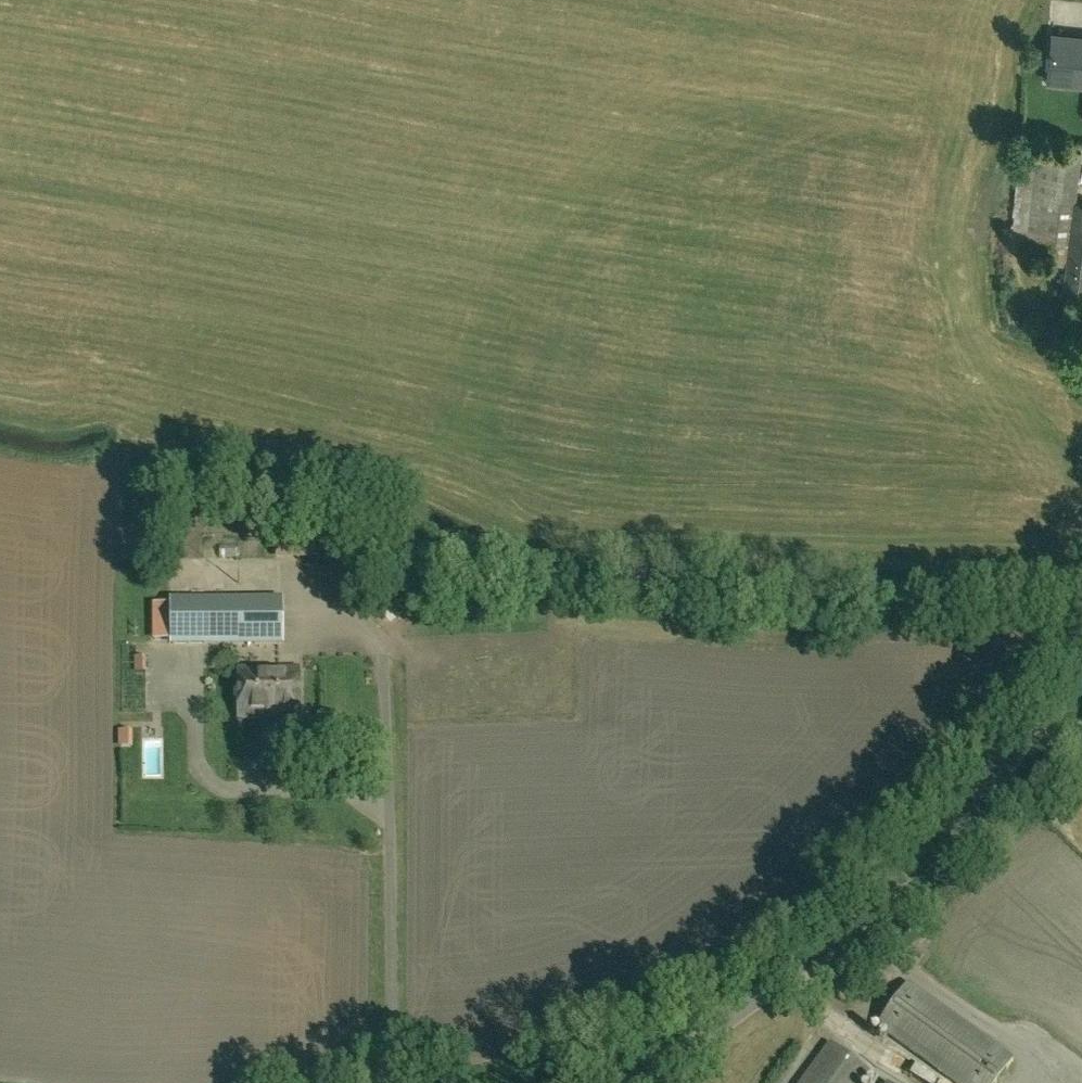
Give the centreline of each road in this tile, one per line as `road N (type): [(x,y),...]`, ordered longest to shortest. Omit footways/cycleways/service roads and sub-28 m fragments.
road 1 (tertiary): [(647,1082),(763,994),(932,845),(1081,667)]

